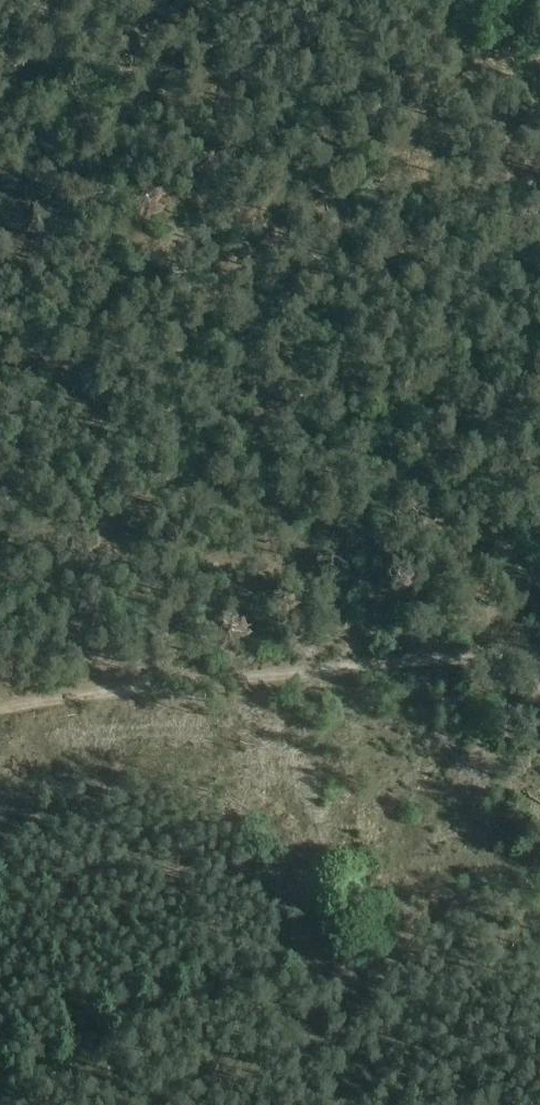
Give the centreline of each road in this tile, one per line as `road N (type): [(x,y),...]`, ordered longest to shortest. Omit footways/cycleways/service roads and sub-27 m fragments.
road 1 (track): [(539,652),(134,686),(0,707)]

